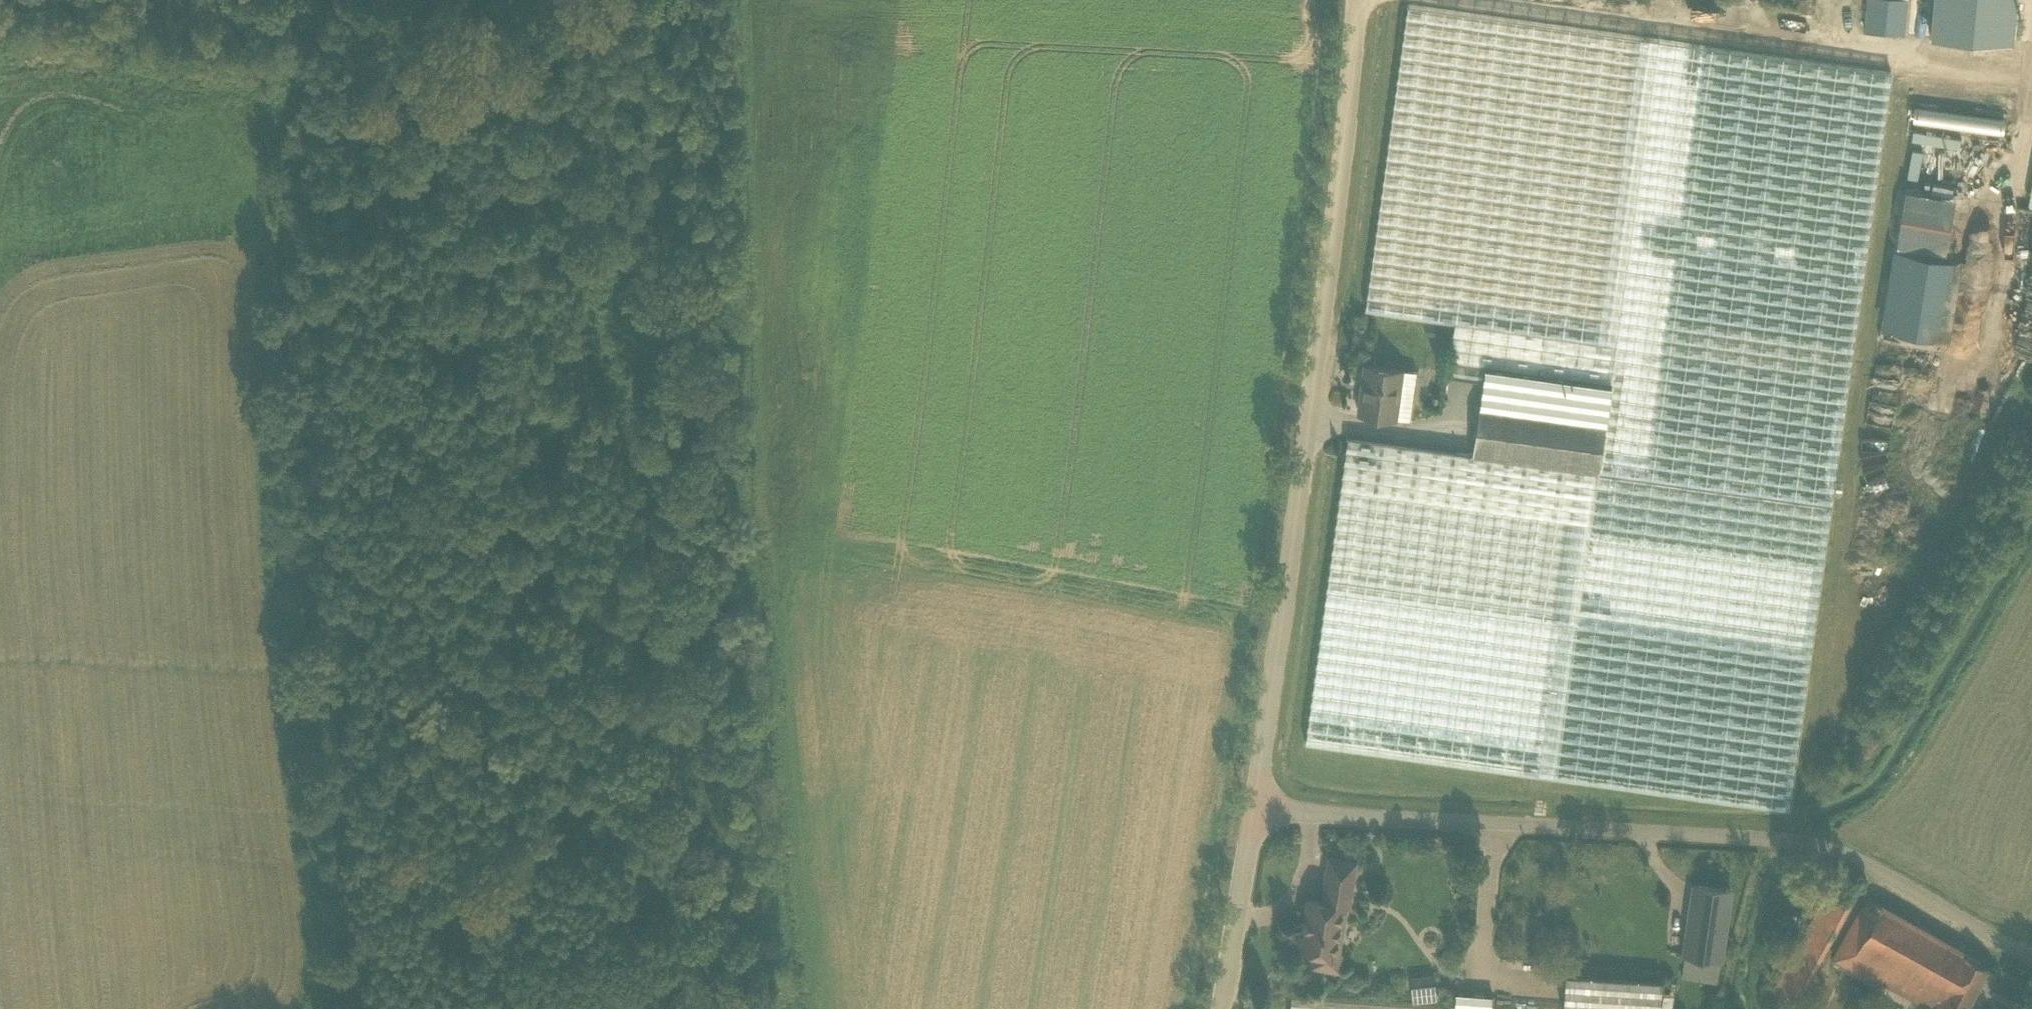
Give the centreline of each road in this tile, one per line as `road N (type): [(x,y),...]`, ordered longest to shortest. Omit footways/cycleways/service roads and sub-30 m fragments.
road 1 (unclassified): [(1252,807),(1324,316),(1357,0)]
road 2 (unclassified): [(2031,953),(1895,879),(1794,836),(1252,807)]
road 3 (unclassified): [(1222,1008),(1252,807)]

